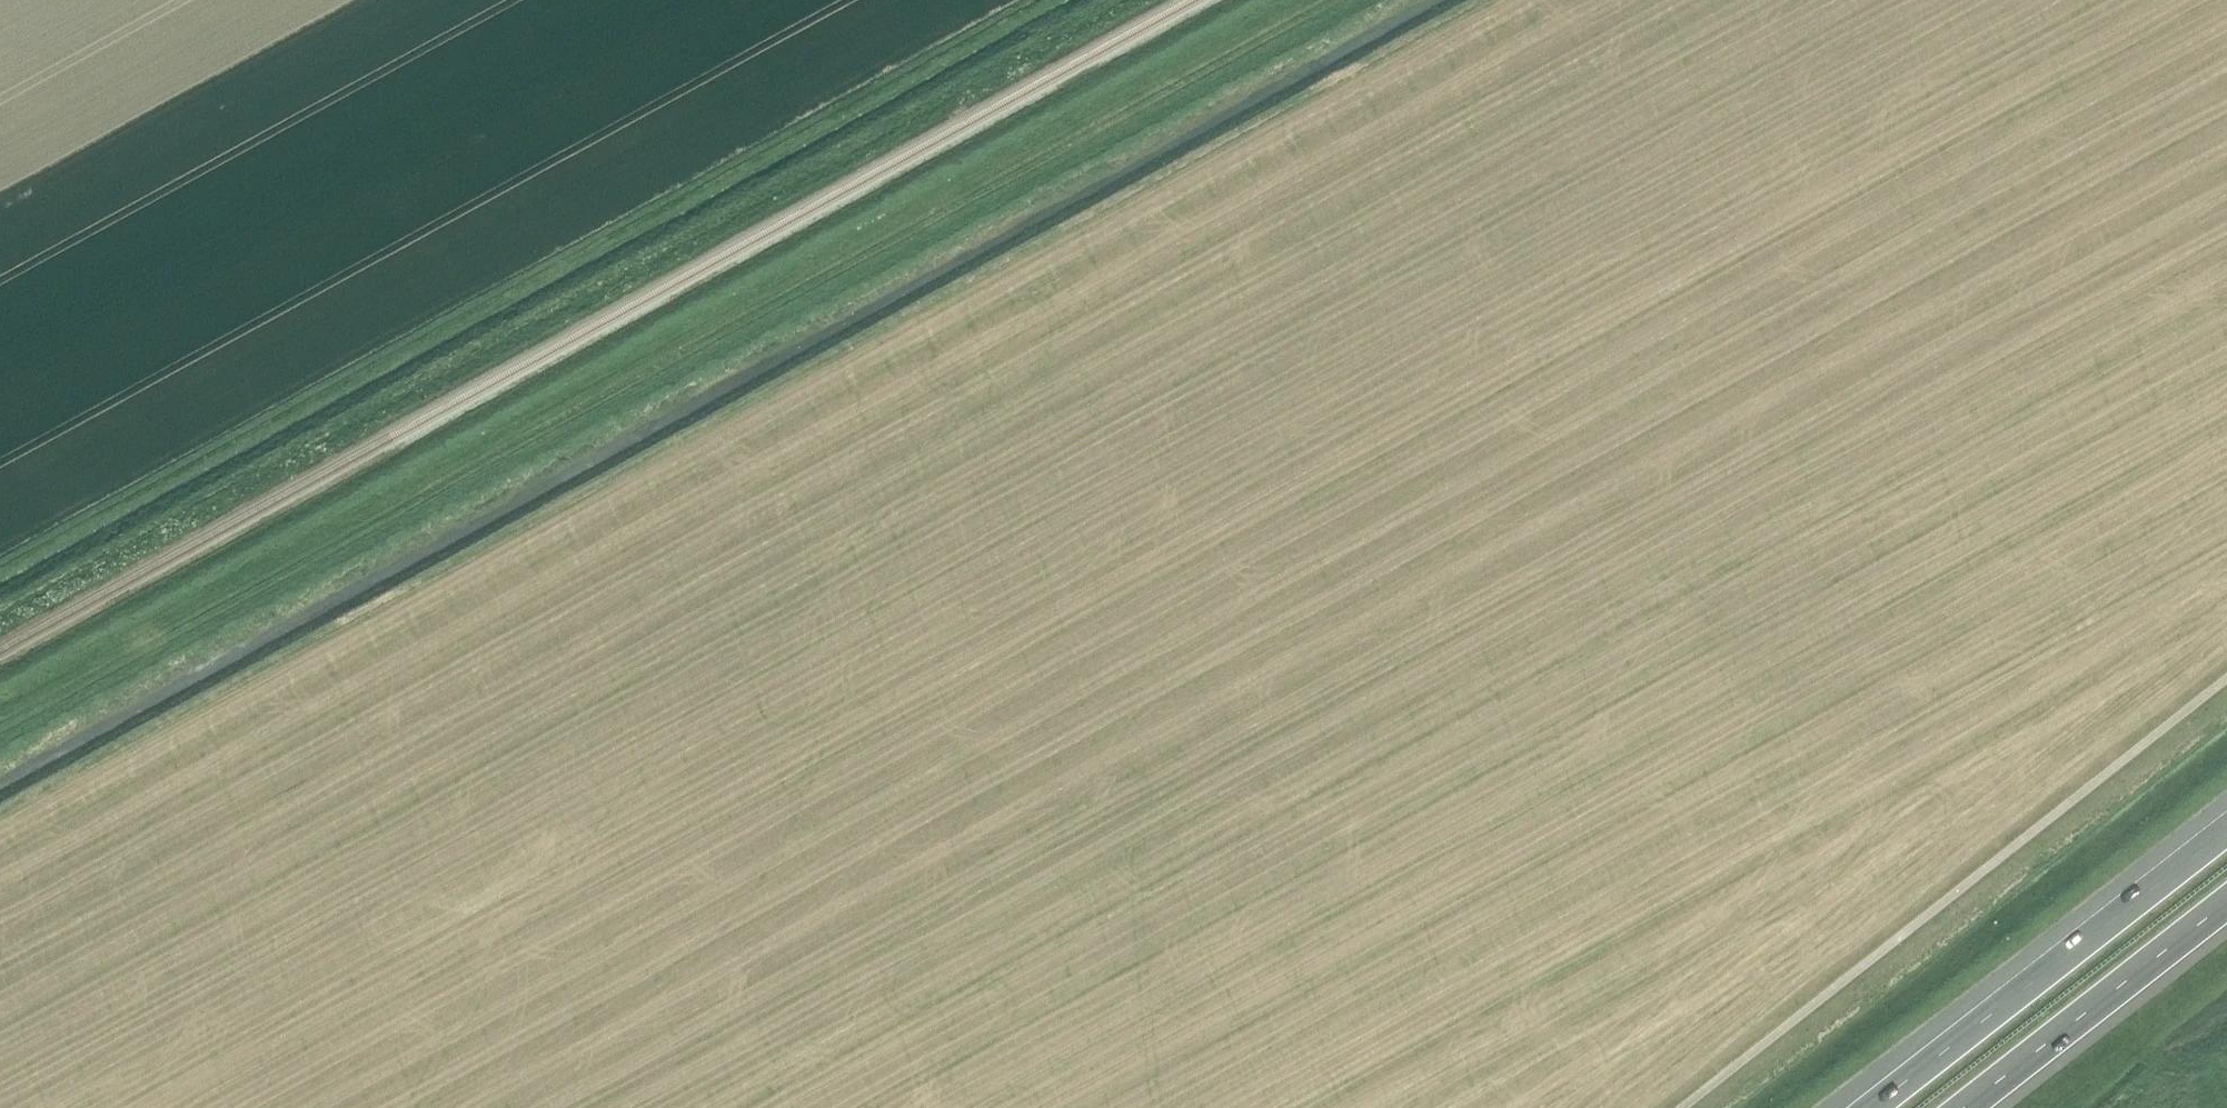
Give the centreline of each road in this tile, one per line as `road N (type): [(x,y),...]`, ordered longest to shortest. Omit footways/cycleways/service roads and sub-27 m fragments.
road 1 (motorway): [(2226,831),(1873,1107)]
road 2 (motorway): [(1966,1107),(2226,903)]

